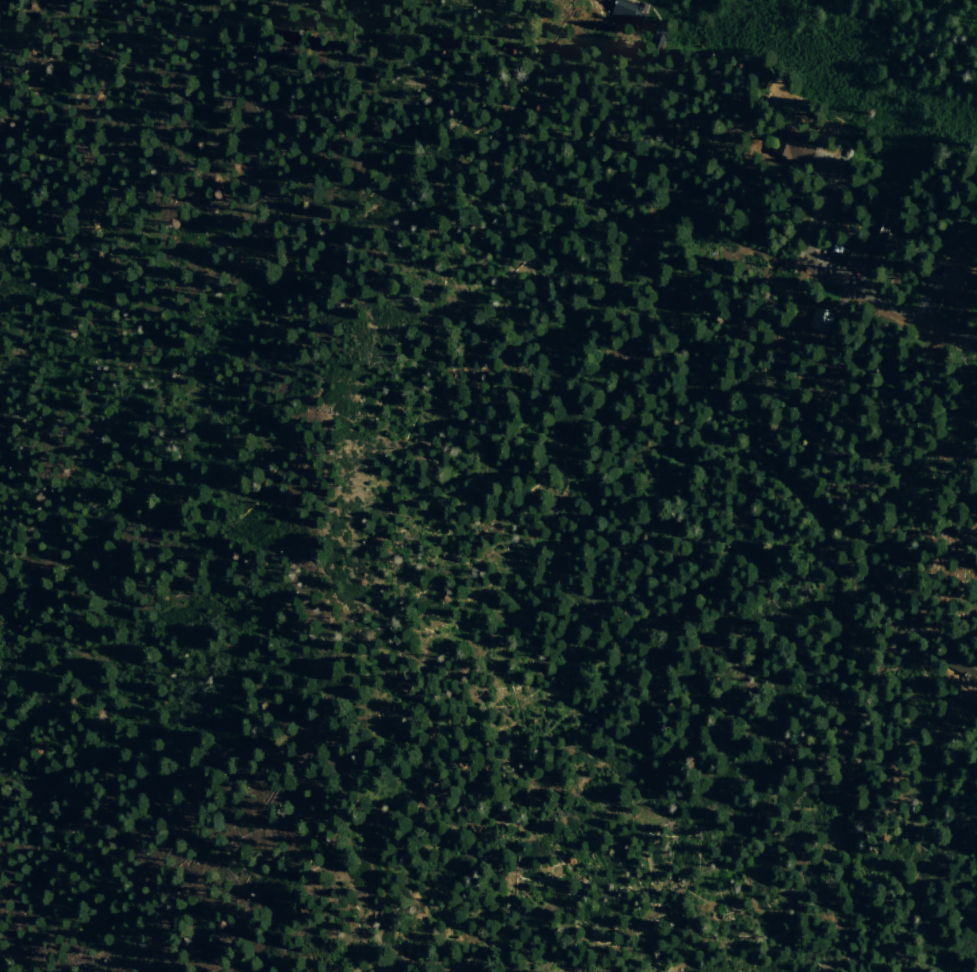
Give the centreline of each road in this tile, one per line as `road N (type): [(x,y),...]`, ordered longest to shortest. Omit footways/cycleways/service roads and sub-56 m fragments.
road 1 (residential): [(976,344),(817,270)]

